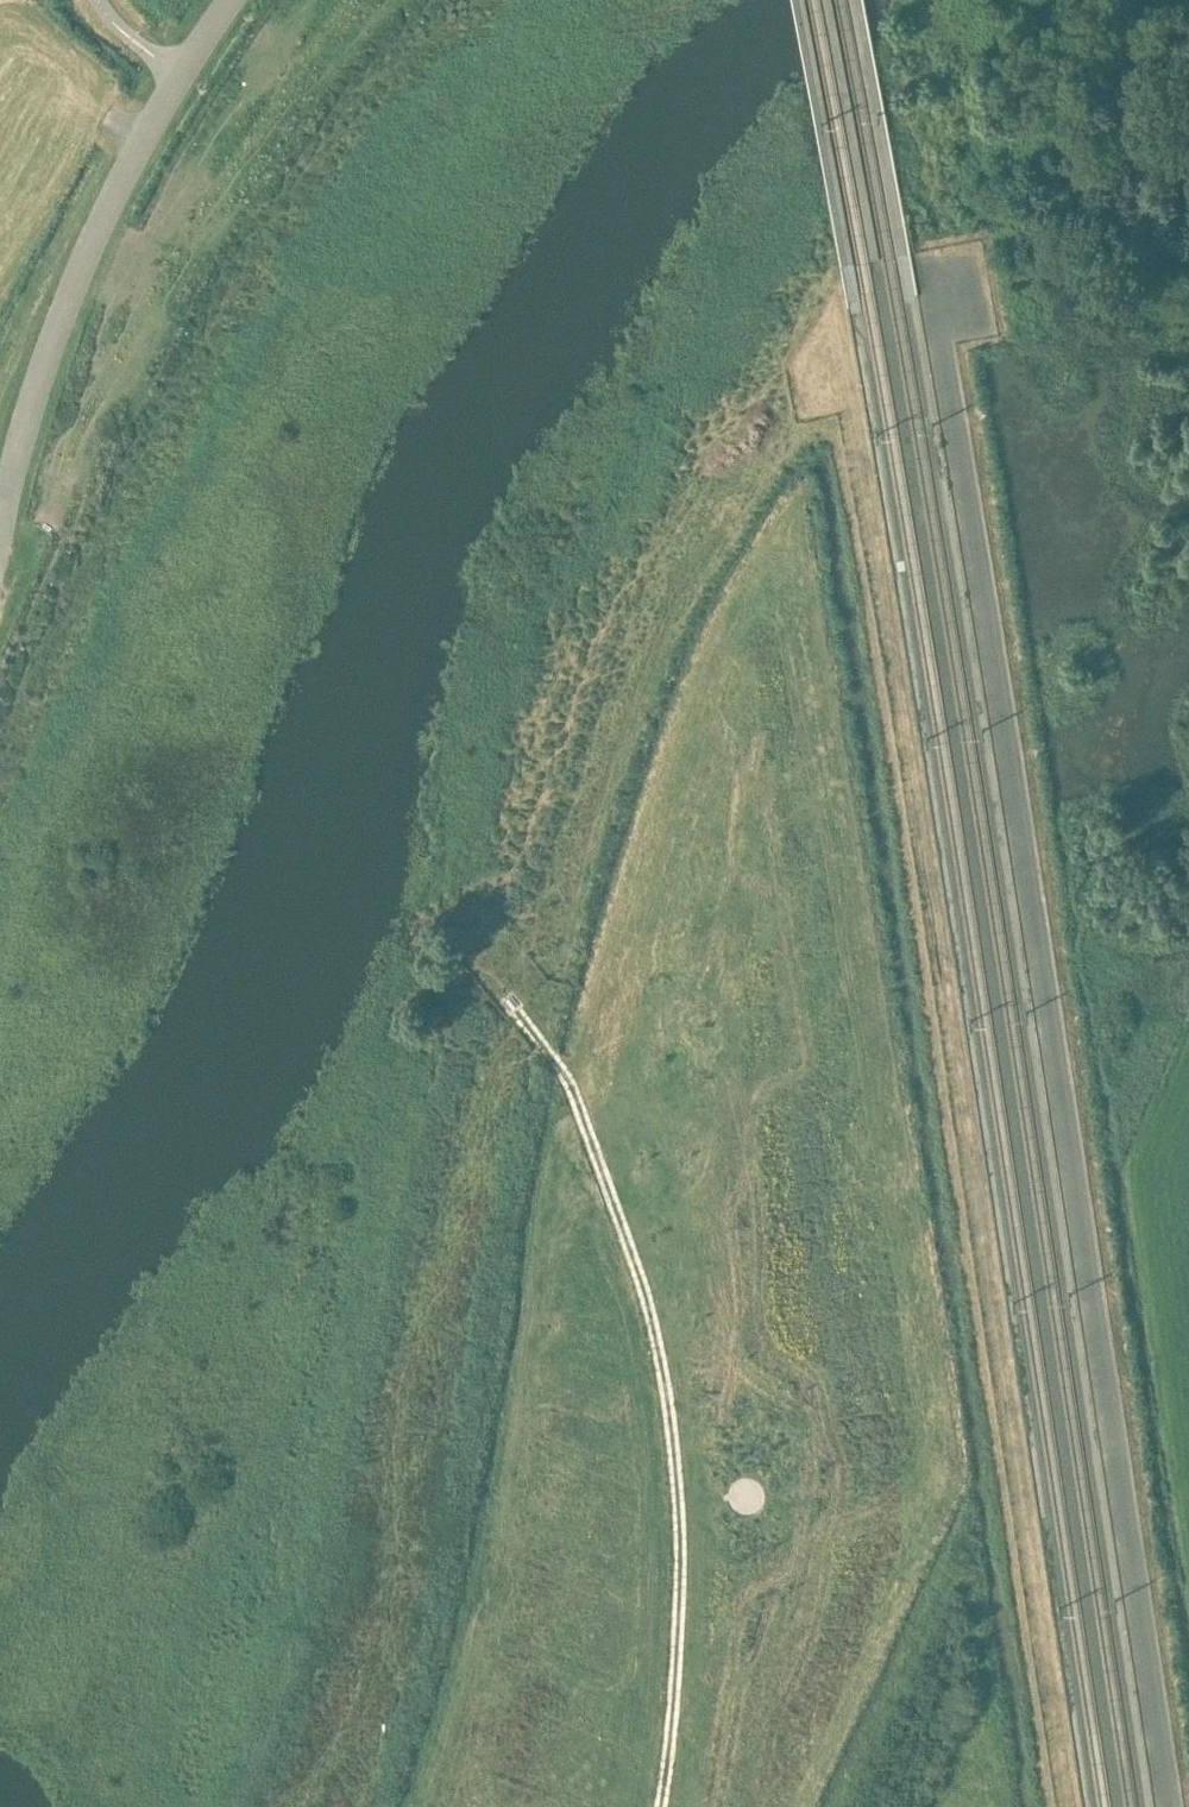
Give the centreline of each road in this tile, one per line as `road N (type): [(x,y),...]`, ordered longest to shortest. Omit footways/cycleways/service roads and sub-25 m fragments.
road 1 (track): [(1065,1806),(853,416),(827,372)]
road 2 (track): [(517,1011),(575,1096),(636,1267),(662,1369),(680,1554),(660,1806)]
road 3 (unclassified): [(0,522),(33,395),(101,220),(230,0)]

